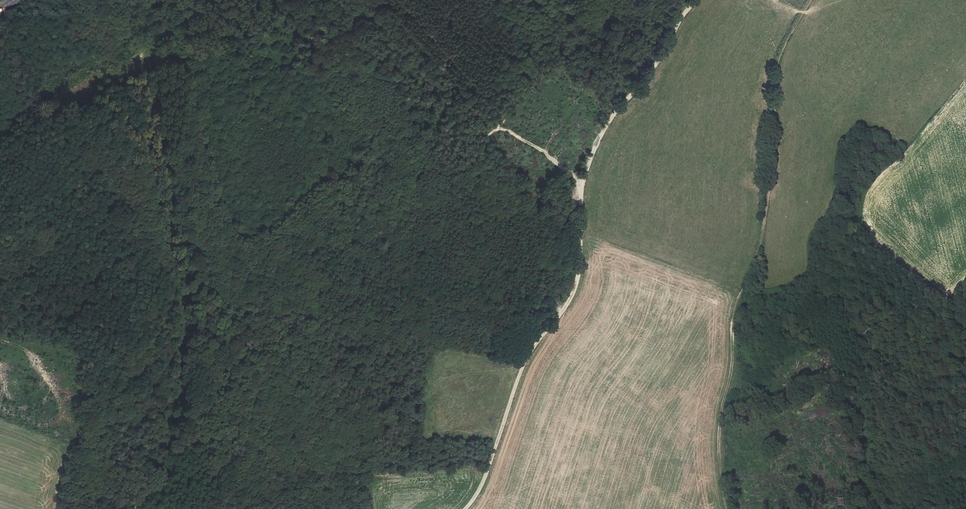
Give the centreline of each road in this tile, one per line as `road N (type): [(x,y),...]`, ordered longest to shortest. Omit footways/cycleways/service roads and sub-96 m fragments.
road 1 (track): [(466,508),(484,483),(525,363),(575,292),(584,183),(595,153),(699,0)]
road 2 (track): [(812,0),(778,62),(774,168),(759,248),(739,302),(737,362),(722,410),(729,508)]
road 3 (track): [(290,212),(302,196),(406,137),(465,150),(503,125),(584,183)]

